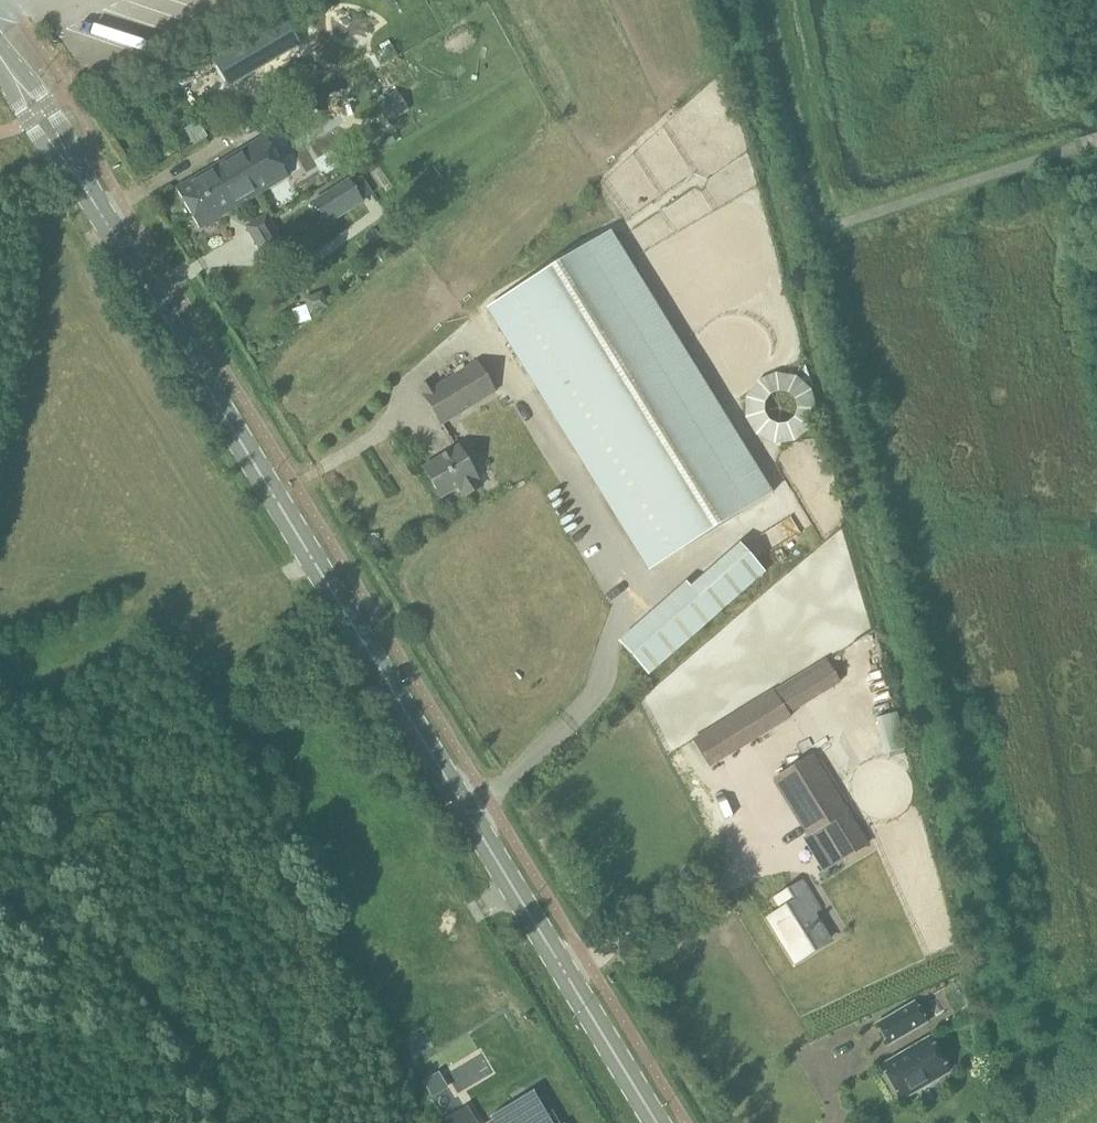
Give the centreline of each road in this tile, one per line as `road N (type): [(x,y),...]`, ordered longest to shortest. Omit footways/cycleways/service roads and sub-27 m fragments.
road 1 (tertiary): [(659,1122),(97,206)]
road 2 (tertiary): [(97,206),(61,123),(0,49)]
road 3 (tertiary): [(0,69),(39,138),(97,206)]

